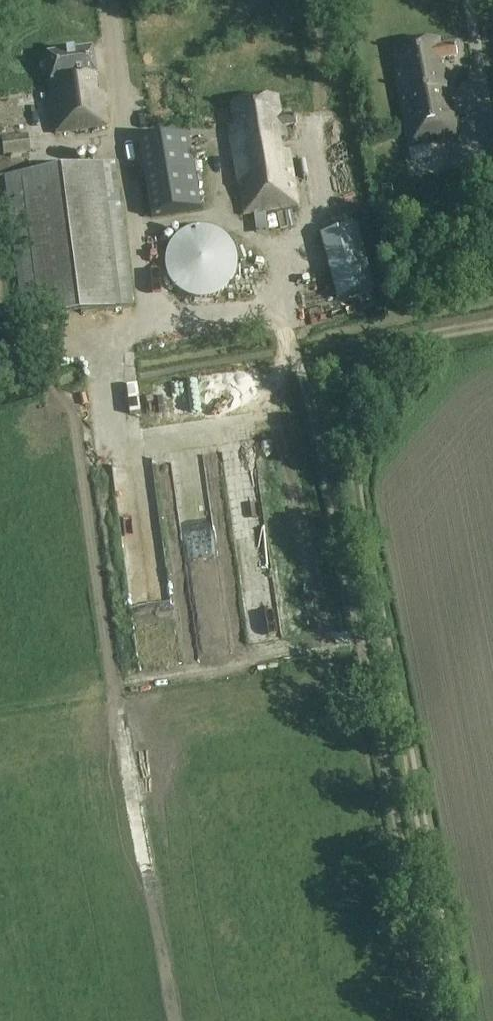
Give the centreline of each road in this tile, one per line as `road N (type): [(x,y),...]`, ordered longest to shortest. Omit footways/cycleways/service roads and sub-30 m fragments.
road 1 (track): [(492,325),(423,338),(390,355),(362,390),(353,438),(357,497),(459,1020)]
road 2 (track): [(436,1020),(311,396),(288,334),(267,307)]

